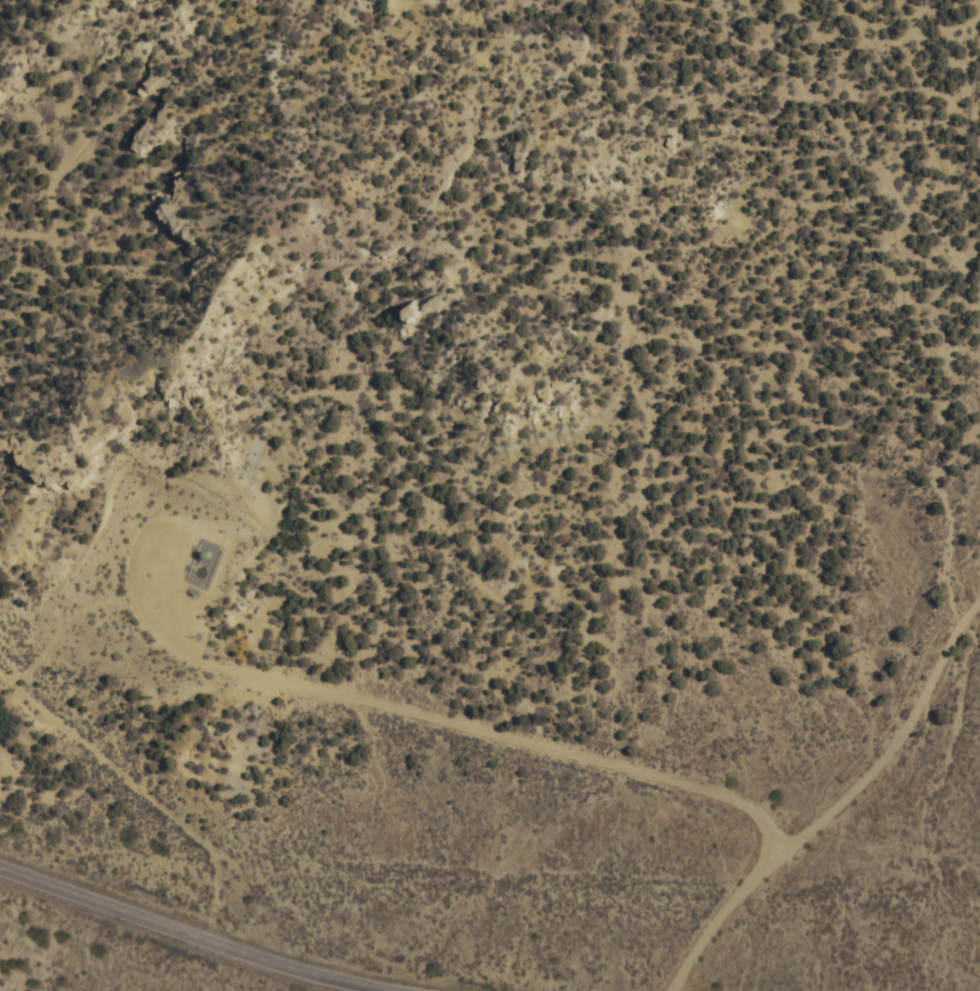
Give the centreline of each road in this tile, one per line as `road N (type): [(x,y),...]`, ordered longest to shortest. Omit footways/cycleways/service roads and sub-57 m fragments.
road 1 (primary): [(420,990),(270,955),(0,862)]
road 2 (track): [(0,665),(213,841),(223,872),(210,935)]
road 3 (track): [(0,226),(57,227),(67,166),(97,140)]

